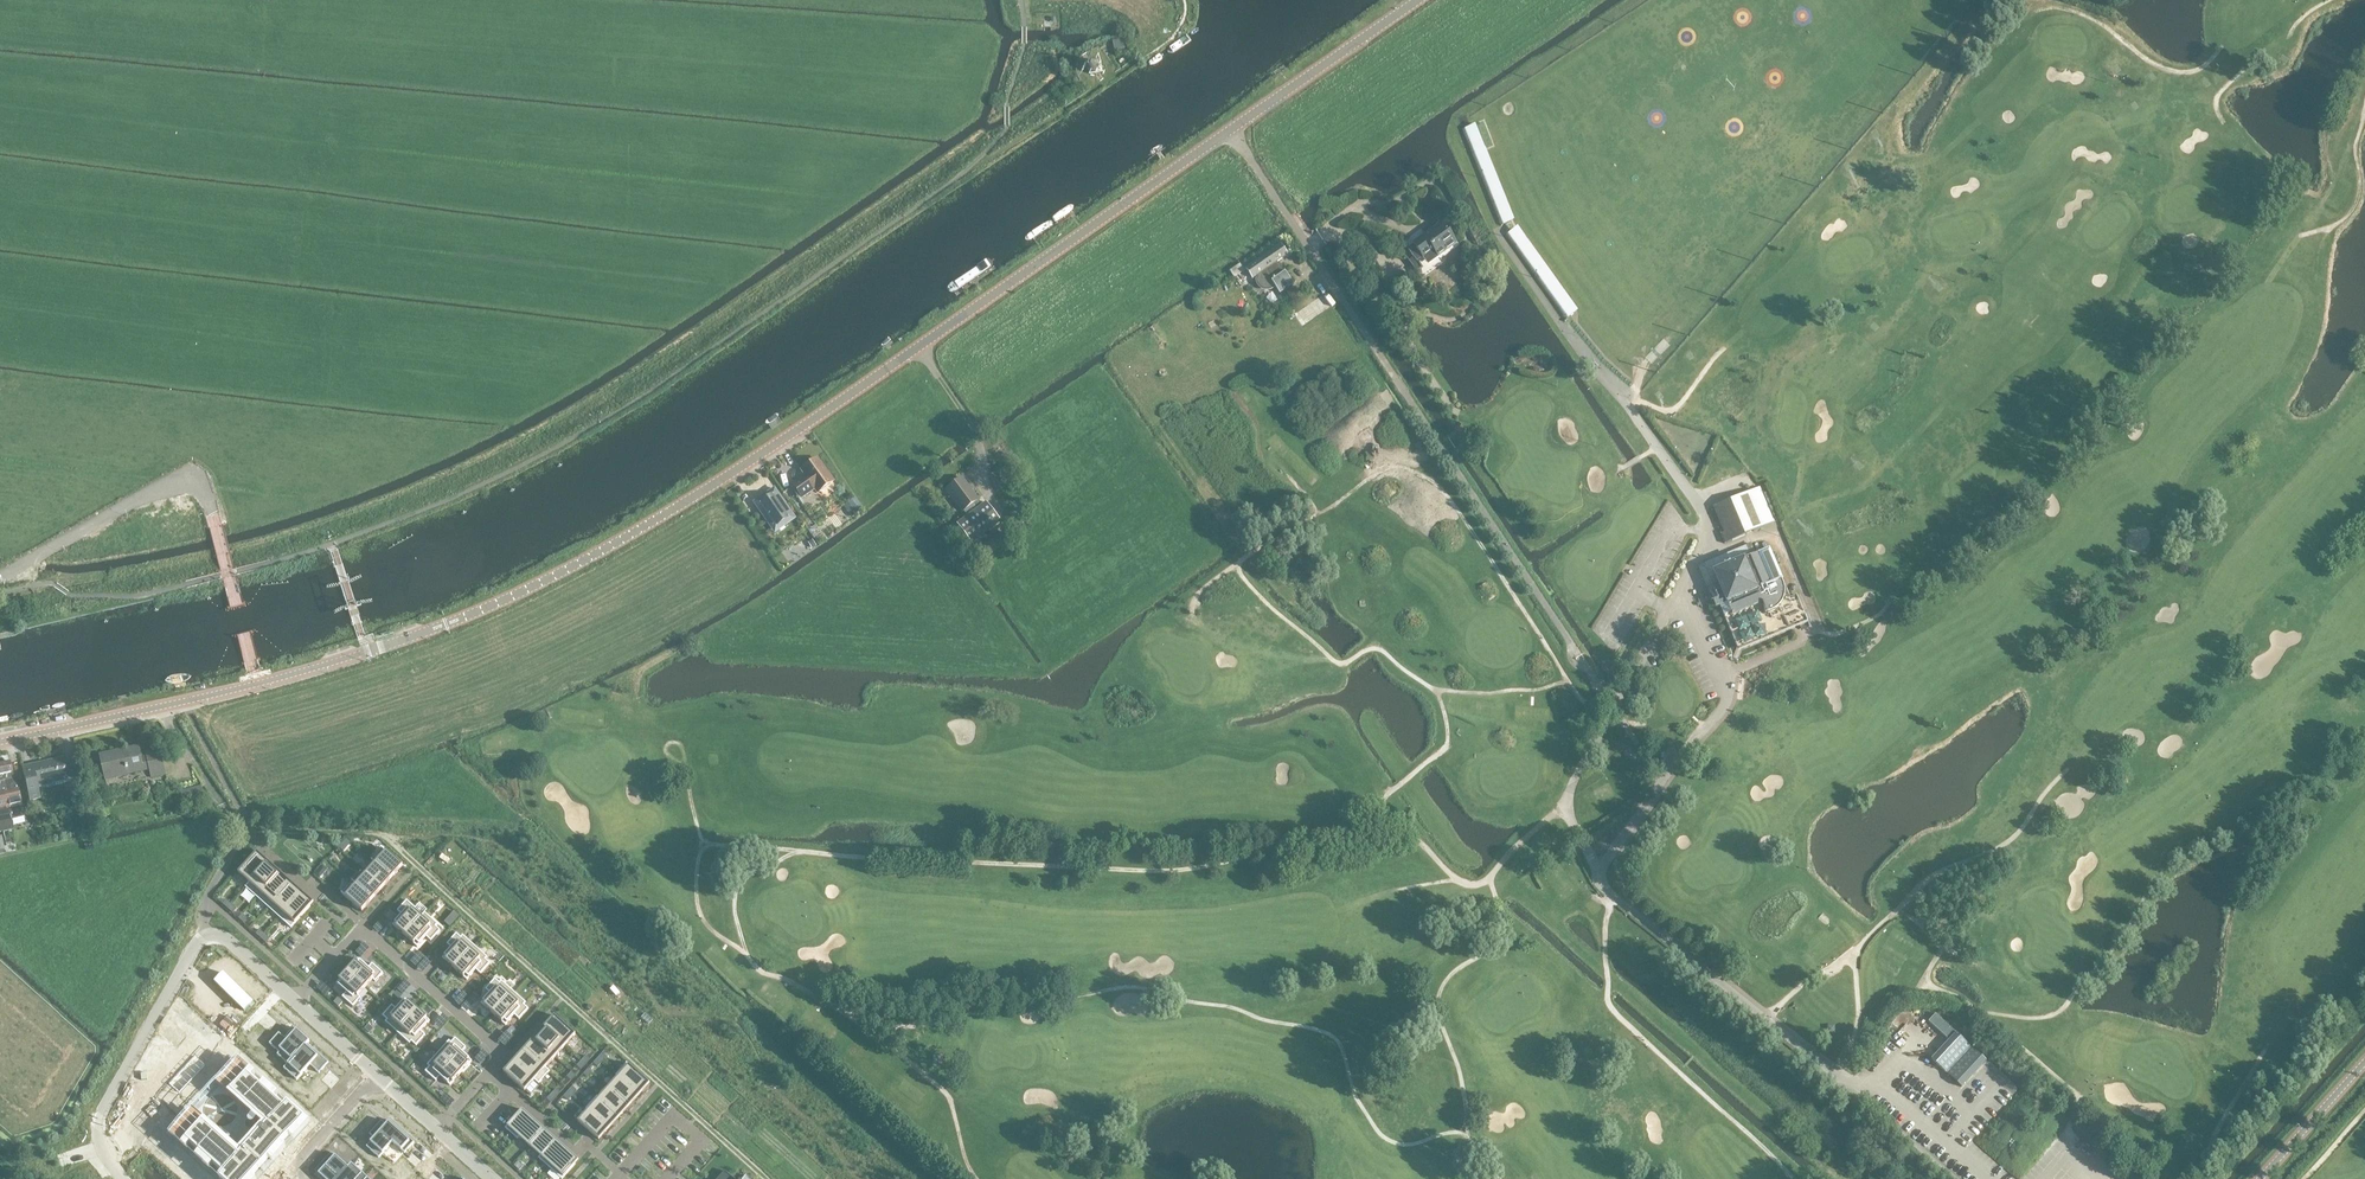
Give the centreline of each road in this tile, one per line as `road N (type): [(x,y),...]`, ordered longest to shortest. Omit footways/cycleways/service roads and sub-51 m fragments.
road 1 (tertiary): [(0,741),(374,649),(477,611),(596,553),(808,423),(1415,0)]
road 2 (track): [(769,1178),(385,834),(250,832)]
road 3 (residential): [(297,1001),(364,926),(504,1057),(490,1072)]
road 4 (track): [(215,933),(198,941),(100,1115),(101,1146),(124,1178)]
road 5 (tertiary): [(2259,1178),(2364,1061)]
road 6 (tertiary): [(378,1074),(293,1167)]

